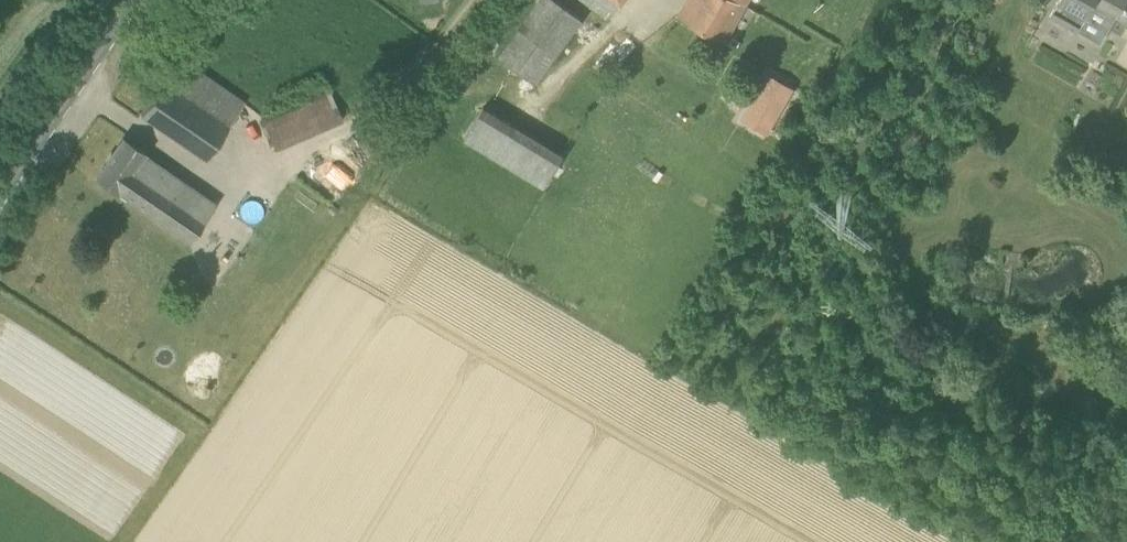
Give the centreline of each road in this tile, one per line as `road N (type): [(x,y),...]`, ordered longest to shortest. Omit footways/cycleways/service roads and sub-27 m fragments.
road 1 (primary): [(0,186),(127,0)]

